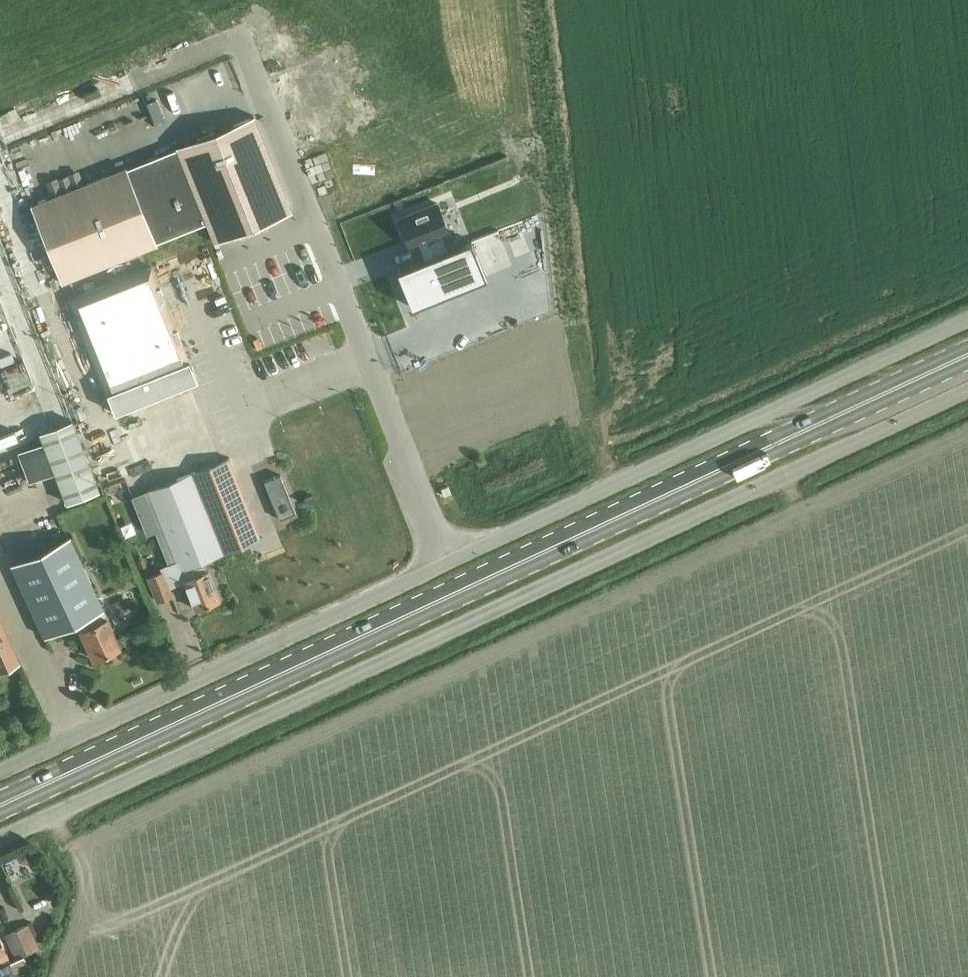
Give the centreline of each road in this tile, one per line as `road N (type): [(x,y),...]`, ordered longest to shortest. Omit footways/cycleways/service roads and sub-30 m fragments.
road 1 (primary): [(0,807),(967,355)]
road 2 (unclassified): [(0,842),(967,390)]
road 3 (unclassified): [(449,560),(967,318)]
road 4 (unclassified): [(449,560),(0,772)]

